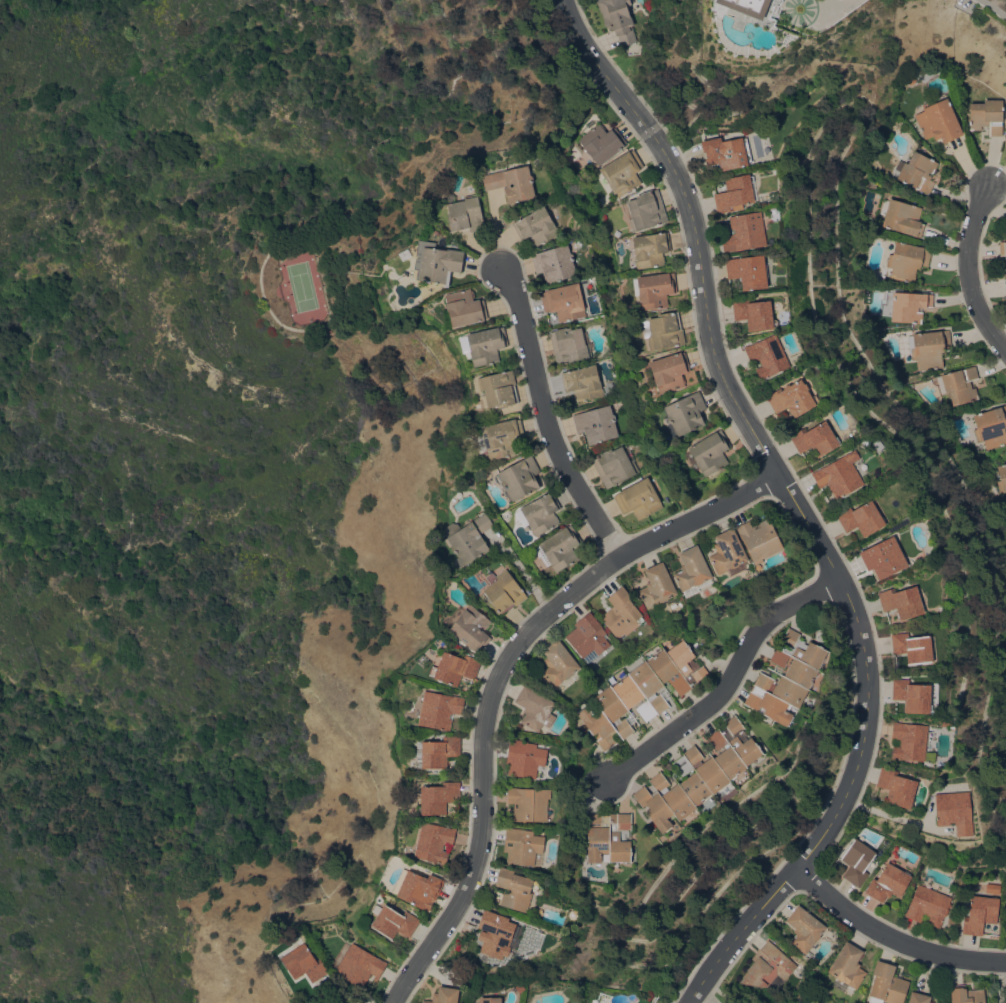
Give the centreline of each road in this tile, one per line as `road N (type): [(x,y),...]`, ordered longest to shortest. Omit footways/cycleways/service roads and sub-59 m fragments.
road 1 (residential): [(565,0),(579,37),(674,169),(689,206),(720,372),(839,575),(867,666),(862,750),(848,794),(797,870),(687,1002)]
road 2 (residential): [(393,1002),(461,901),(475,864),(484,722),(507,658),(618,557),(776,474)]
road 3 (residential): [(618,557),(550,438),(516,292),(500,269)]
road 4 (residential): [(839,575),(765,620),(712,702),(607,779)]
road 5 (residential): [(1005,962),(893,939),(797,870)]
road 6 (residential): [(1005,351),(971,286),(973,226),(988,188)]

